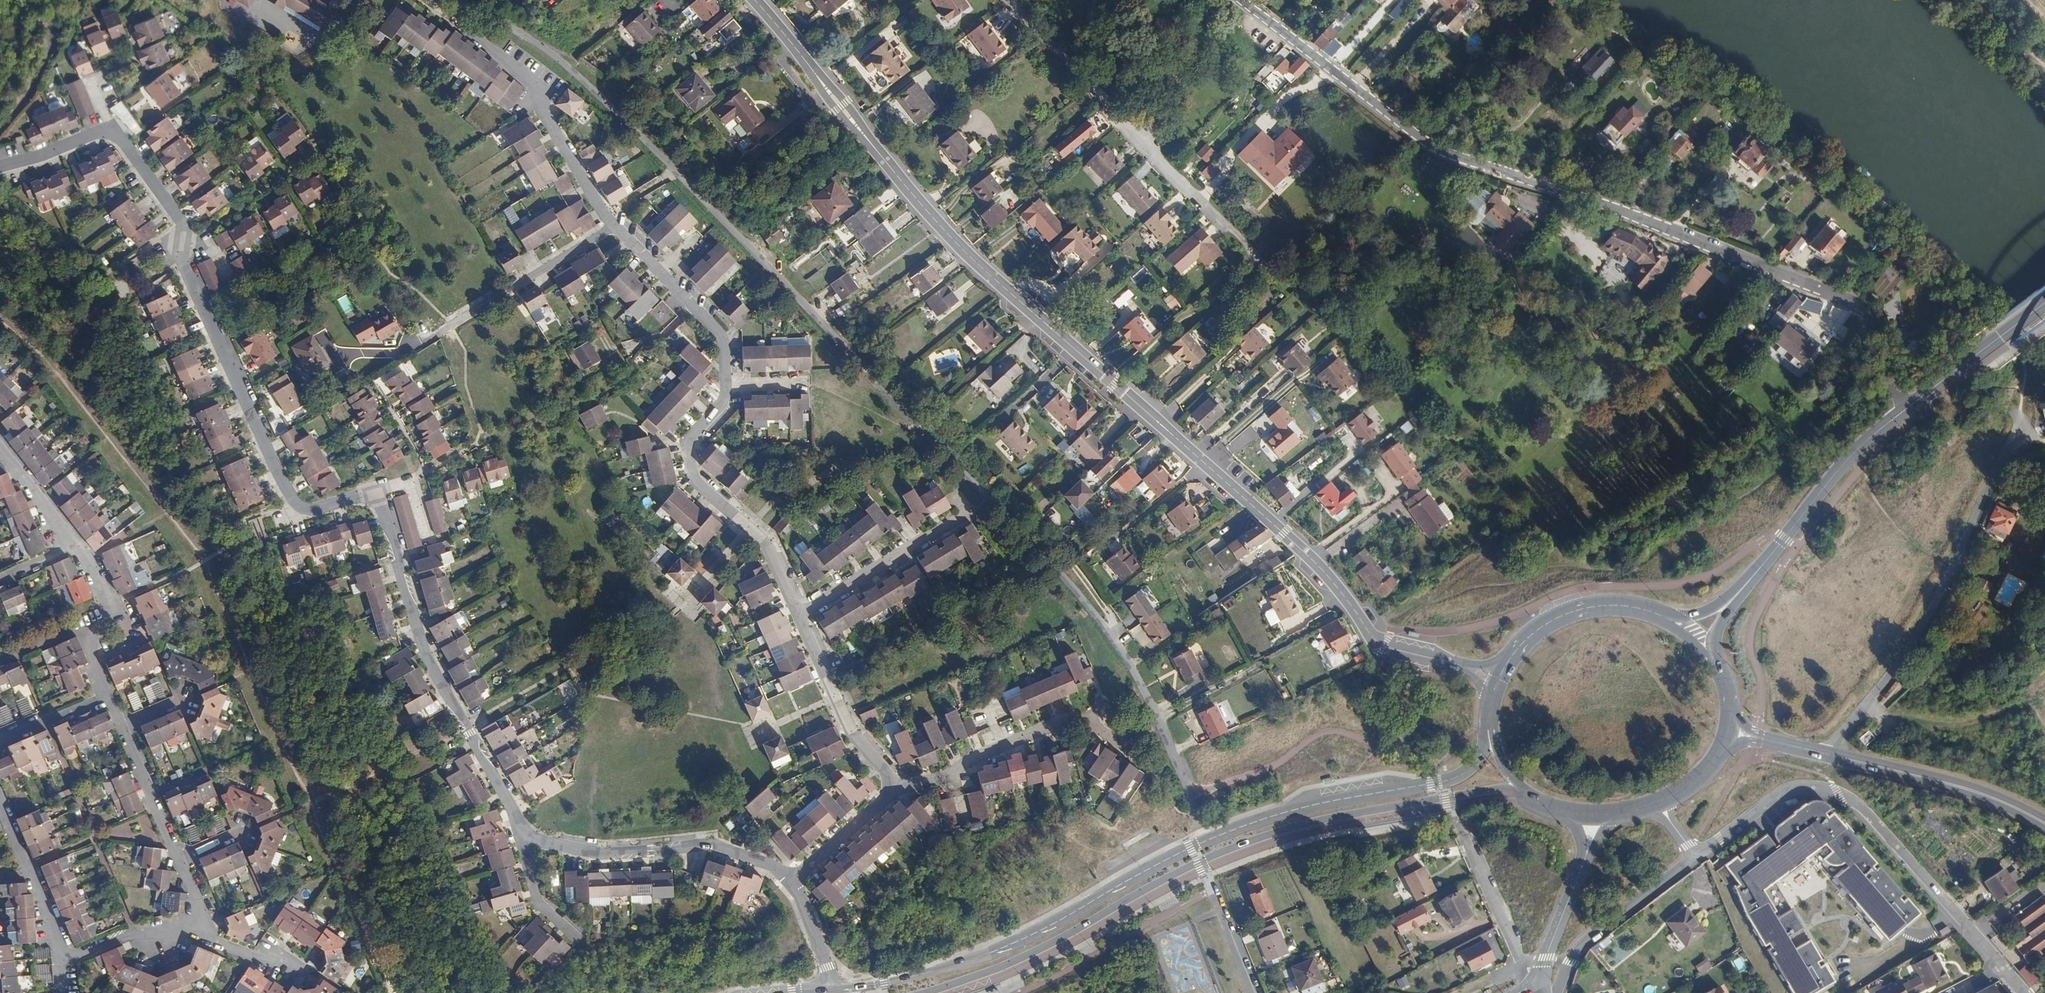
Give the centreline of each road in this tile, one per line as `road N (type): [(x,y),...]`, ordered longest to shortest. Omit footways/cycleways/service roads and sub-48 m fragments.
road 1 (residential): [(0,165),(101,130),(122,141),(184,225),(186,269),(293,501),(312,508),(359,495),(378,499),(427,658),(527,836),(609,853),(713,846),(771,864),(791,883)]
road 2 (residential): [(1199,833),(1149,697),(1066,579),(577,74),(452,0)]
road 3 (residential): [(896,782),(847,726),(765,543),(694,478),(688,442),(724,397),(723,337),(605,217),(531,82),(447,21)]
road 4 (tertiary): [(755,0),(991,277),(1305,554),(1374,640),(1415,654)]
road 5 (residential): [(1238,0),(1436,151),(1618,210),(1863,308),(1901,412)]
road 6 (secondary): [(925,992),(1013,962),(1177,872),(1263,836),(1436,799),(1522,791)]
road 7 (secondary): [(1203,841),(989,955),(832,991)]
road 8 (residential): [(1001,0),(1259,264)]
road 9 (secondary): [(1488,719),(1481,754),(1452,780),(1304,806),(1203,841)]
road 10 (secondary): [(2044,824),(1949,784),(1762,739)]
road 11 (residential): [(2002,968),(1867,812),(1818,787)]
road 12 (residential): [(896,782),(943,778),(1069,719),(1132,750)]
road 13 (secondary): [(1901,412),(1841,467),(1733,599)]
road 14 (track): [(1112,636),(1113,622),(1075,565),(969,445)]
road 15 (residential): [(1660,802),(1696,856),(1775,797),(1818,787)]
road 16 (secondary): [(2044,299),(1901,412)]
road 17 (secondary): [(1665,617),(1629,606),(1574,610),(1532,632),(1508,661)]
road 18 (residential): [(76,548),(113,615),(89,633),(110,697)]
road 19 (residential): [(59,961),(0,800)]
road 20 (track): [(2019,707),(1978,721),(1859,714)]
road 21 (residential): [(59,961),(135,933),(154,946),(203,918)]
road 22 (residential): [(121,726),(182,860)]
road 23 (residential): [(791,883),(896,782)]
road 24 (secondary): [(1586,855),(1540,985)]
road 25 (residential): [(203,918),(214,941),(313,978)]
road 26 (residential): [(0,449),(76,548)]

